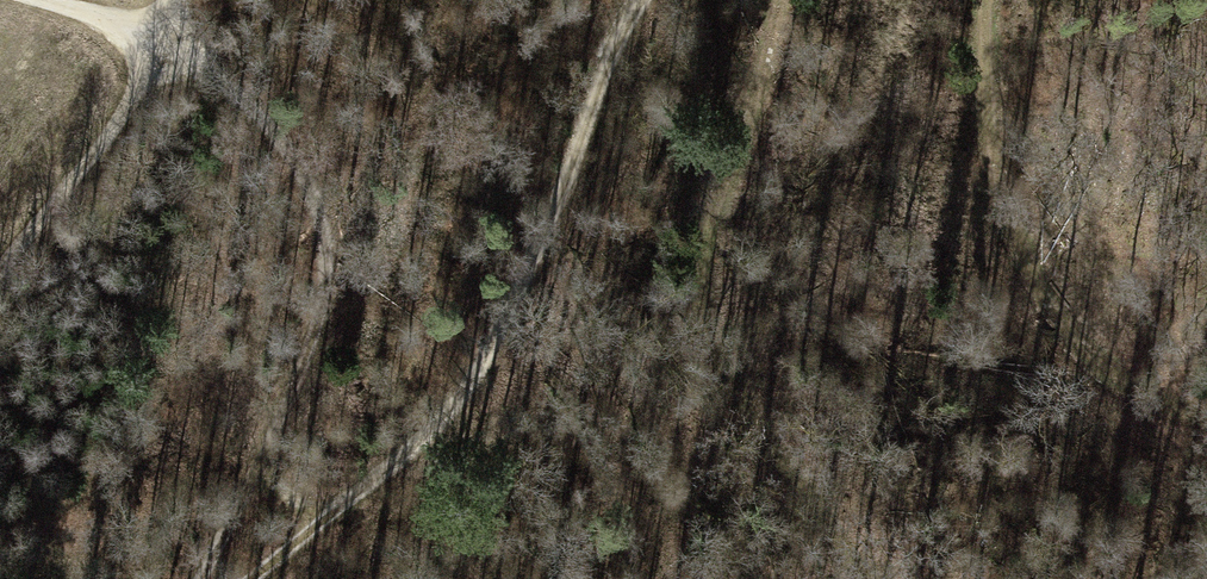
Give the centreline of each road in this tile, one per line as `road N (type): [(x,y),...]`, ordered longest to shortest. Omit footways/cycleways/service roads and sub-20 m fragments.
road 1 (track): [(254,578),(440,417),(487,355),(644,0)]
road 2 (track): [(874,578),(737,399),(708,341),(697,270),(763,73),(775,0)]
road 3 (track): [(170,42),(292,146),(319,224),(325,299),(263,452),(198,578)]
road 4 (track): [(983,0),(986,172),(1023,276),(1073,341),(1166,407),(1206,419)]
road 5 (track): [(0,263),(170,42),(39,0)]

